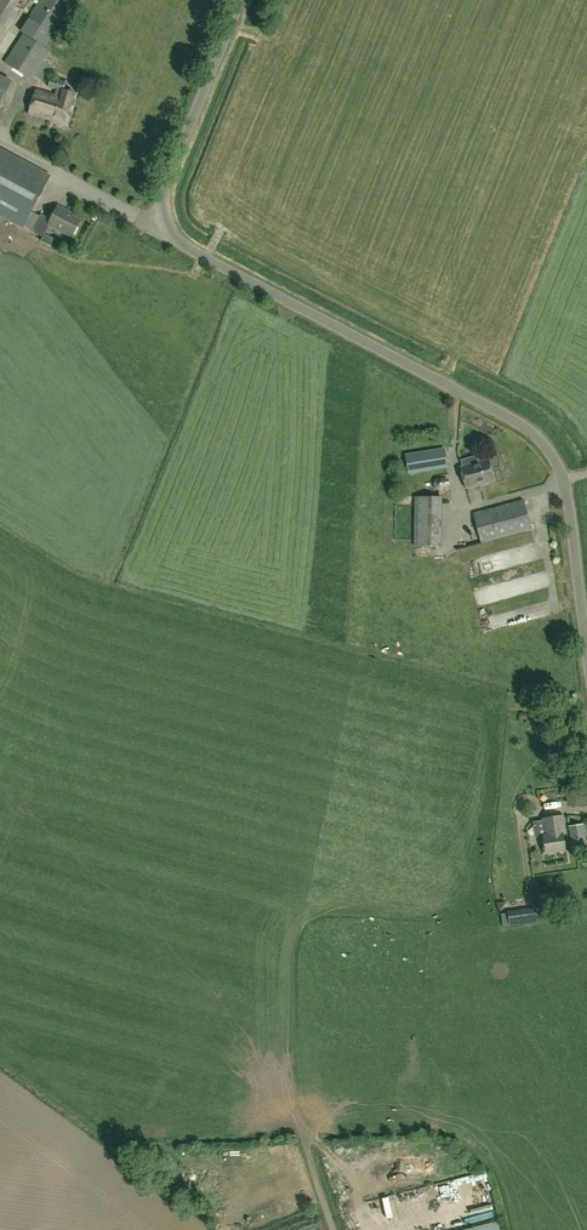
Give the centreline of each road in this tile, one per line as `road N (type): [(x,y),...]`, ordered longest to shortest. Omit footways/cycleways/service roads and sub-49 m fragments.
road 1 (unclassified): [(586,596),(574,476),(550,441),(188,250),(170,227),(167,190),(243,0)]

